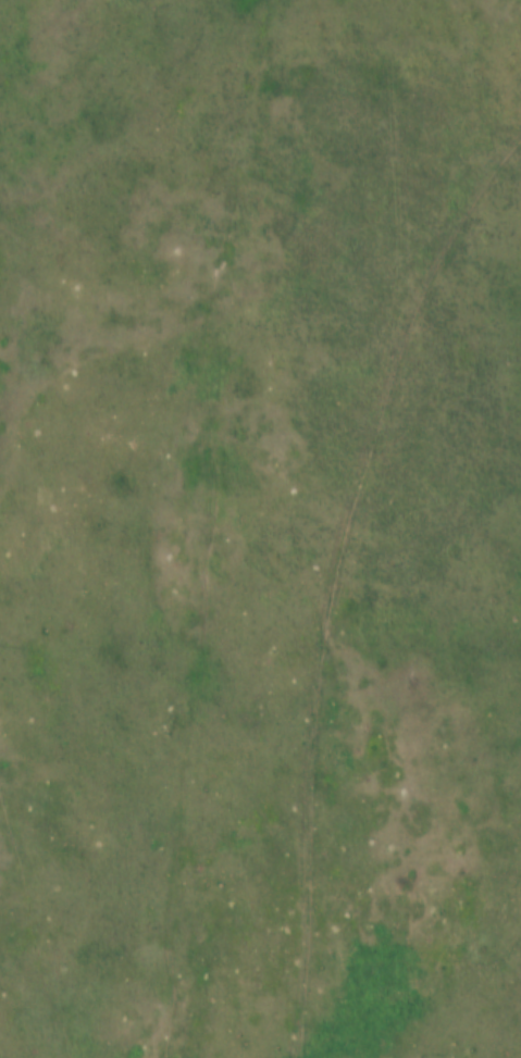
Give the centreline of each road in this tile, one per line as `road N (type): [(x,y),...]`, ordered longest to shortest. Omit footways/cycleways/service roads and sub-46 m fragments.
road 1 (track): [(295,1057),(314,714),(350,502),(375,404),(414,306),(491,171),(520,137)]

